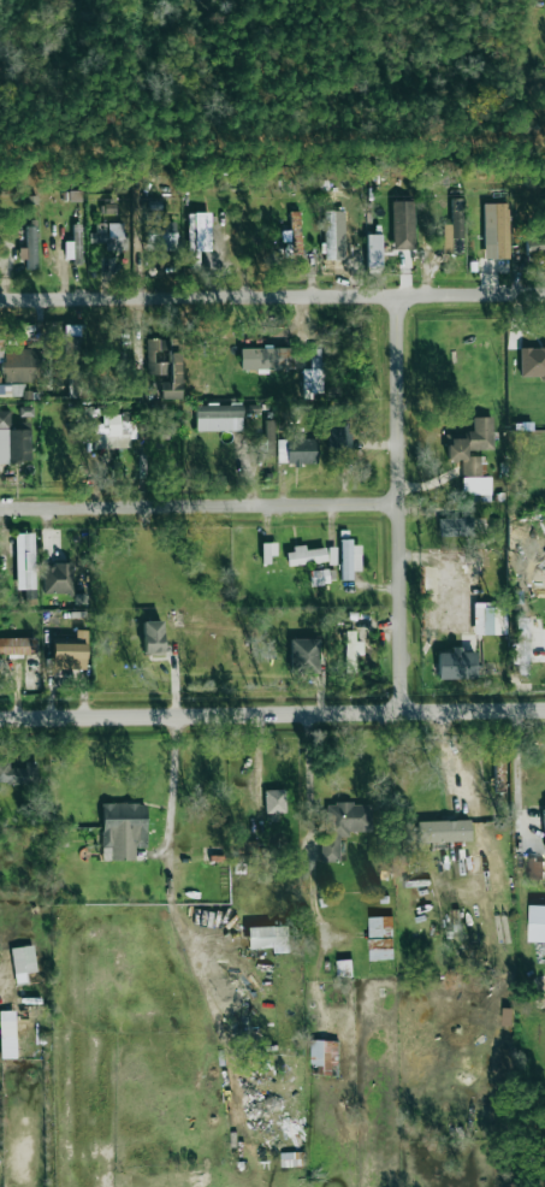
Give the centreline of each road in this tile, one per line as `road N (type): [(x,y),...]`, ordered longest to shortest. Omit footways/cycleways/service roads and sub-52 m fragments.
road 1 (residential): [(0,716),(544,709)]
road 2 (residential): [(0,298),(544,293)]
road 3 (residential): [(410,711),(398,207)]
road 4 (residential): [(0,507),(407,503)]

